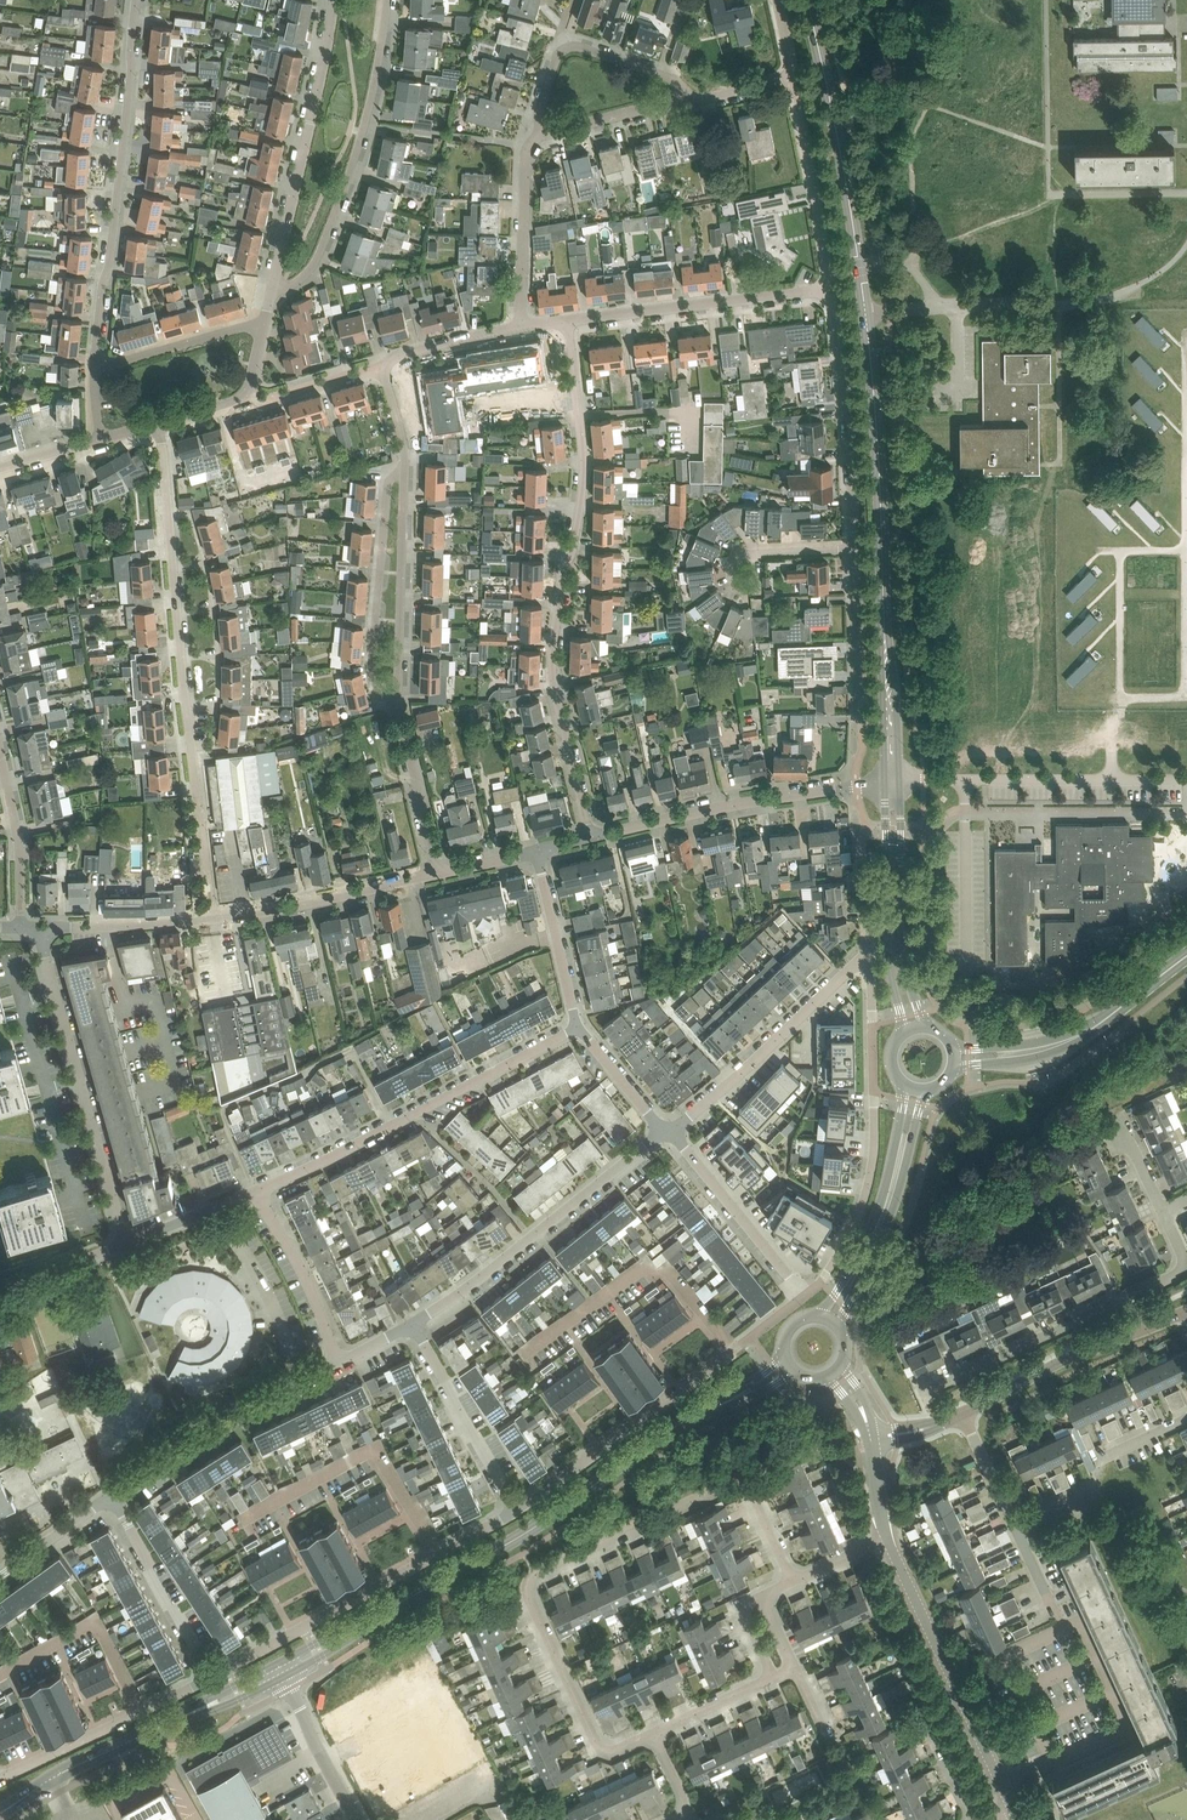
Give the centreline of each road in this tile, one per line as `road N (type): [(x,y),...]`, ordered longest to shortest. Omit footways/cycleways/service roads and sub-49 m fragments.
road 1 (residential): [(794,1582),(750,1492),(731,1483),(529,1577),(529,1598),(596,1748),(611,1751),(655,1732)]
road 2 (residential): [(568,320),(585,471),(552,673),(592,841)]
road 3 (residential): [(855,549),(845,376),(837,311),(824,292),(568,320)]
road 4 (secondary): [(278,1671),(515,1539),(668,1431),(715,1408)]
road 5 (residential): [(213,918),(158,424)]
road 6 (secondary): [(889,687),(865,312)]
road 7 (residential): [(137,0),(95,367)]
road 8 (residential): [(871,950),(876,1158),(855,1228),(803,1296)]
road 9 (residential): [(255,1192),(578,1028)]
road 10 (residential): [(127,1245),(45,958),(45,928)]
road 11 (residential): [(388,0),(369,113),(328,235),(302,279),(272,290)]
road 12 (residential): [(413,1324),(669,1130)]
road 13 (secondary): [(865,312),(810,0)]
road 14 (secondary): [(0,1813),(50,1779),(278,1671)]
road 15 (residential): [(592,841),(755,801),(893,781)]
road 16 (residential): [(272,290),(334,0)]
road 17 (residential): [(893,781),(1186,778)]
road 18 (residential): [(521,1356),(647,1265),(655,1277),(667,1268),(733,1350)]
road 19 (residential): [(442,1550),(374,1449),(242,1520)]
road 20 (residential): [(733,1350),(515,1511)]
road 21 (unclassified): [(1002,1784),(889,1538)]
road 22 (residential): [(669,1130),(871,950)]
road 23 (residential): [(442,1550),(209,1679)]
road 24 (residential): [(112,1494),(207,1426),(337,1365)]
road 25 (secondary): [(844,1335),(895,1212),(927,1092)]
road 26 (residential): [(404,471),(388,480),(373,655),(379,694),(399,707)]
road 27 (secondary): [(893,781),(890,968),(901,1035)]
road 28 (secondary): [(926,1028),(908,967),(893,781)]
road 29 (secondary): [(907,1089),(877,1205),(821,1318)]
road 30 (residential): [(920,1392),(1137,1295)]
road 31 (residential): [(399,707),(404,471)]
road 32 (residential): [(213,918),(438,875)]
road 33 (residential): [(1051,1762),(1122,1731),(1126,1719),(1083,1620),(1065,1627)]
road 34 (residential): [(669,1130),(803,1296)]
road 35 (residential): [(515,1511),(413,1324)]
road 36 (residential): [(209,1679),(112,1494)]
road 37 (residential): [(141,1711),(95,1623),(0,1676)]
road 38 (unclassified): [(962,1411),(1150,1324)]
road 39 (residential): [(939,309),(1062,305),(1139,284)]
road 40 (residential): [(519,326),(526,151),(544,132)]
road 41 (residential): [(681,99),(795,74),(778,0)]
road 42 (residential): [(337,1365),(322,1314),(255,1192)]
road 43 (residential): [(1065,1627),(1002,1655),(1051,1762)]
road 44 (residential): [(862,729),(855,549)]
road 45 (residential): [(539,853),(578,1028)]
road 46 (residential): [(21,927),(20,848),(0,753)]
road 47 (residential): [(264,321),(95,367)]
road 48 (residential): [(438,875),(399,707)]
road 49 (residential): [(360,1819),(278,1671)]
road 50 (residential): [(45,928),(213,918)]
road 51 (residential): [(141,1711),(0,1776)]
road 52 (residential): [(519,326),(398,355),(382,367)]
road 53 (tertiary): [(954,1068),(1037,1061),(1089,1033)]
road 54 (residential): [(544,132),(681,99)]
road 55 (residential): [(382,367),(266,399),(248,392)]
road 56 (residential): [(127,1245),(255,1192)]
road 57 (residential): [(0,1575),(112,1494)]
road 58 (residential): [(1049,193),(1186,192)]
road 59 (residential): [(578,1028),(669,1130)]
road 60 (residential): [(681,99),(674,78),(564,47)]
road 61 (tertiary): [(1089,1033),(954,1050)]
road 62 (residential): [(0,1293),(127,1245)]
road 63 (residential): [(655,1732),(773,1676)]
road 64 (residential): [(1018,1529),(962,1411)]
road 65 (tertiary): [(1089,1033),(1186,960)]

